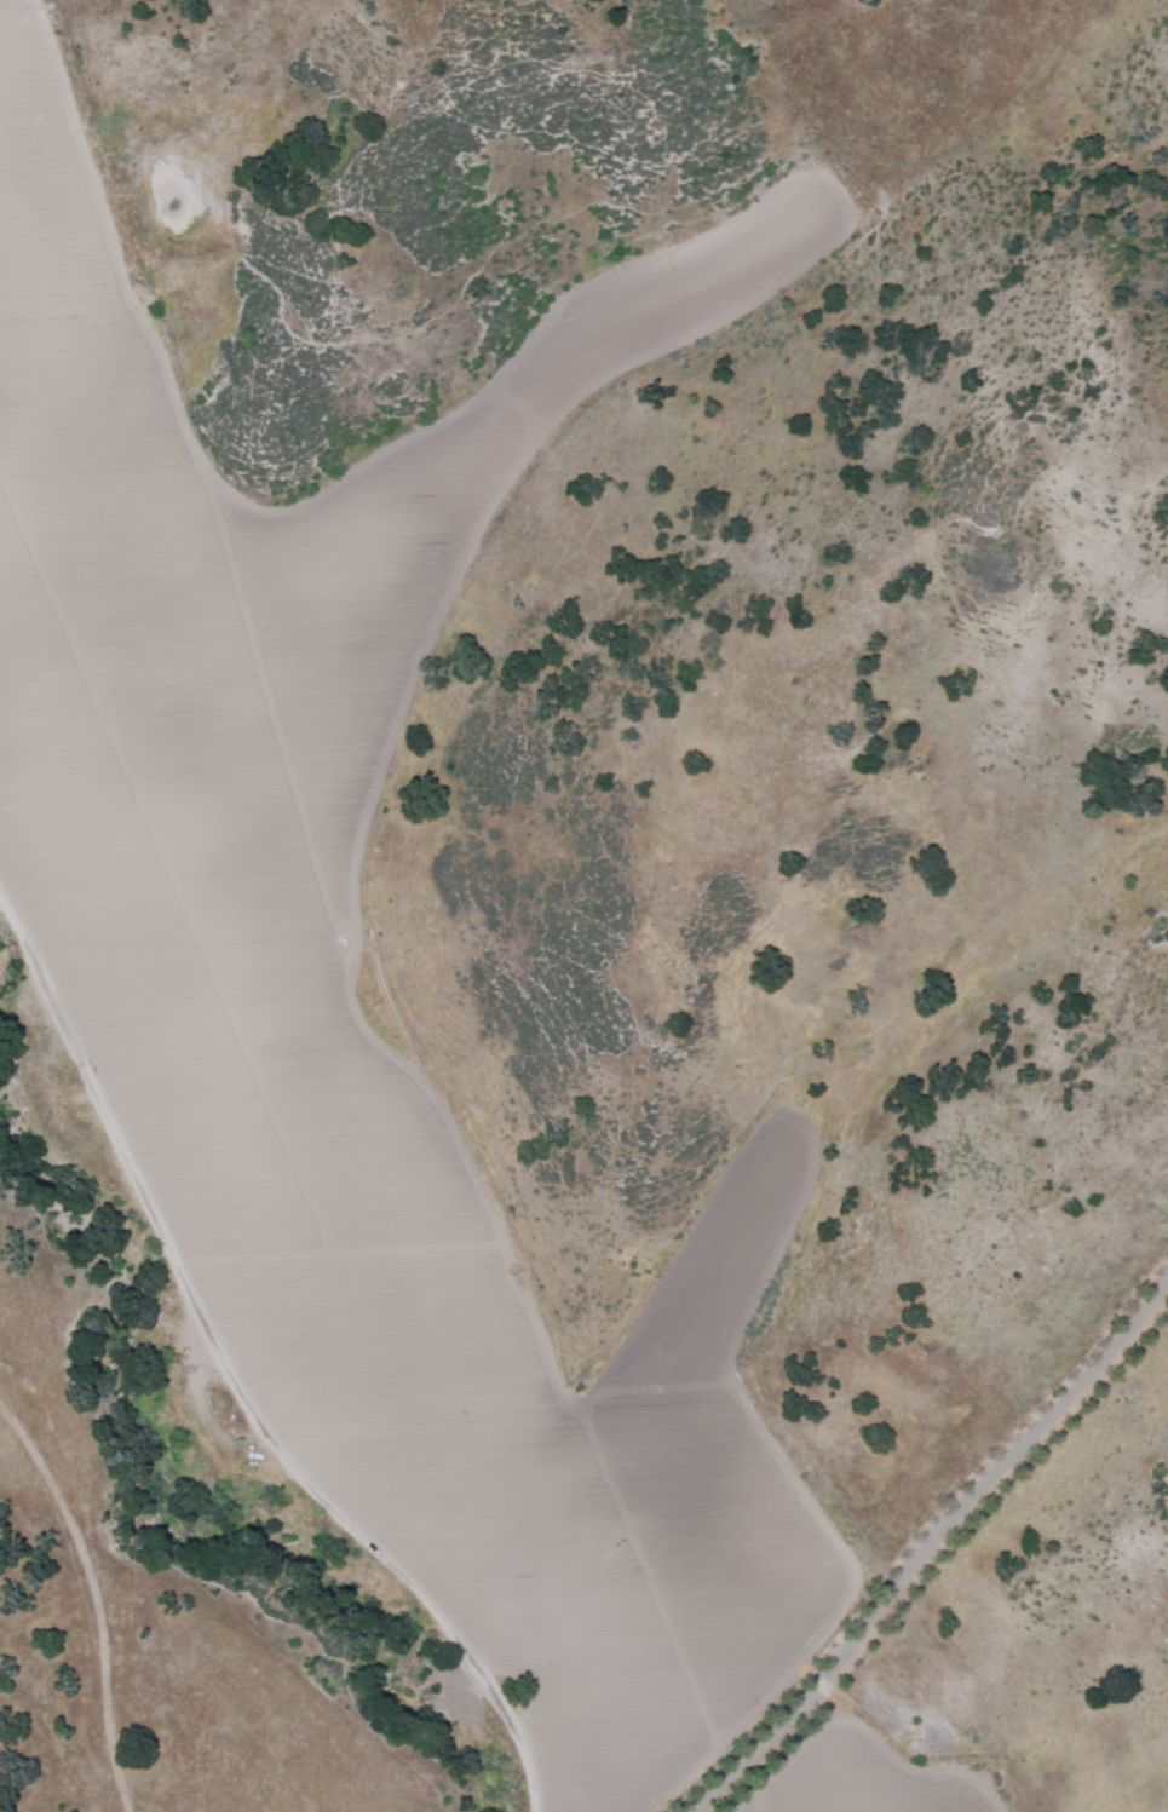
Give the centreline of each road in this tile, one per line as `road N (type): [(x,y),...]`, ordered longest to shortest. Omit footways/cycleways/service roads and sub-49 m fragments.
road 1 (residential): [(1008,1811),(994,1771),(910,1656),(850,1594),(763,1529)]

